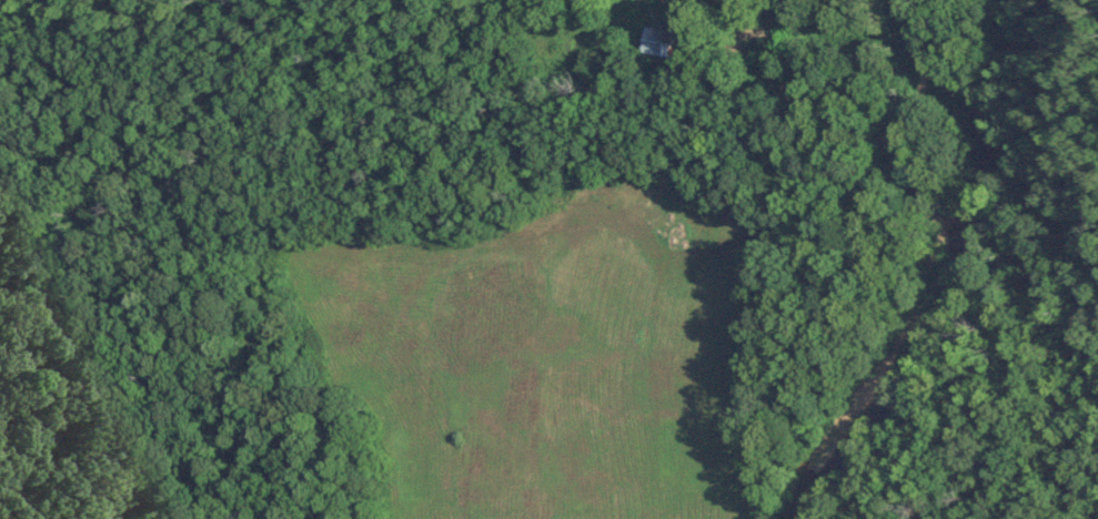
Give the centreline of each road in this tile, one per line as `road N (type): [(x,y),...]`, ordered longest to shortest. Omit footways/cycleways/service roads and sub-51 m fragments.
road 1 (residential): [(903,42),(664,34),(440,41),(364,0)]
road 2 (residential): [(440,41),(226,165),(150,165),(0,86)]
road 3 (residential): [(1097,489),(1003,291),(903,42)]

